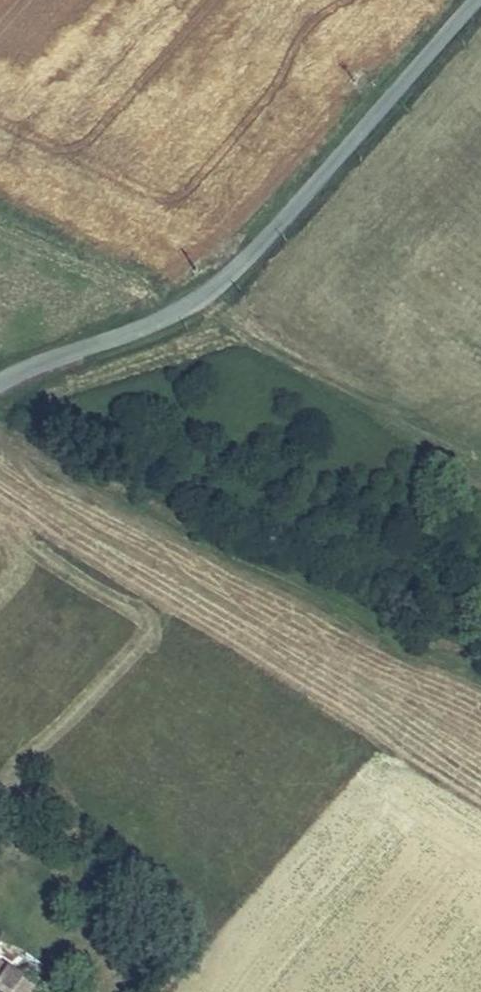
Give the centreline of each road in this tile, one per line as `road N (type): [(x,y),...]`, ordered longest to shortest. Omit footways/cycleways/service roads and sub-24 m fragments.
road 1 (unclassified): [(479,0),(232,273),(154,320),(0,378)]

